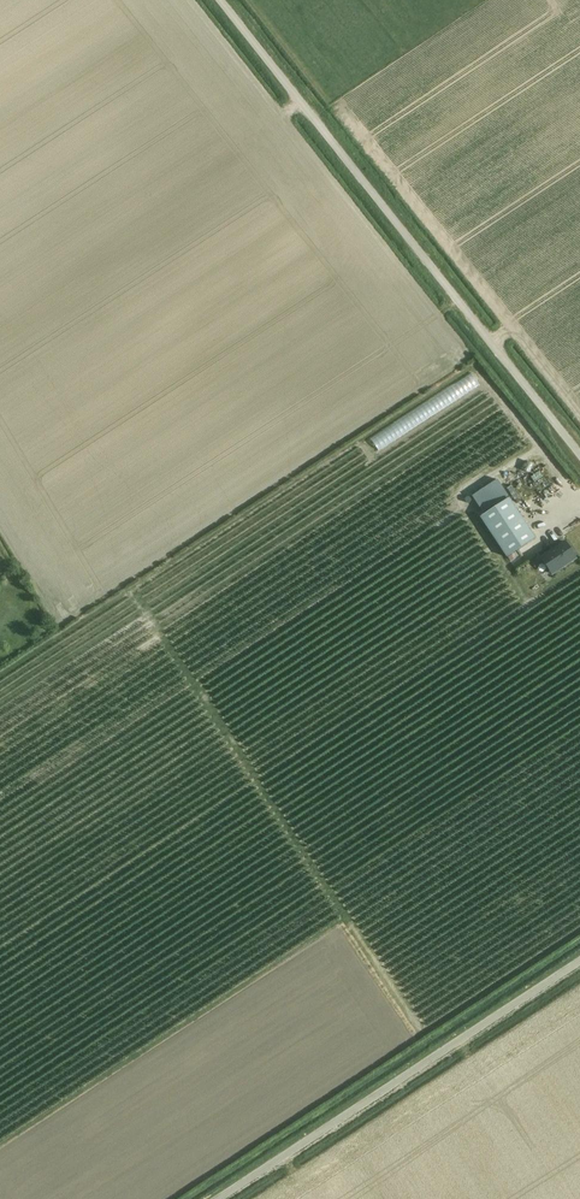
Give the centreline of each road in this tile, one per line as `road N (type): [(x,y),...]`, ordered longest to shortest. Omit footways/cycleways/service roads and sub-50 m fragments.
road 1 (unclassified): [(579,456),(220,0)]
road 2 (unclassified): [(219,1198),(579,961)]

